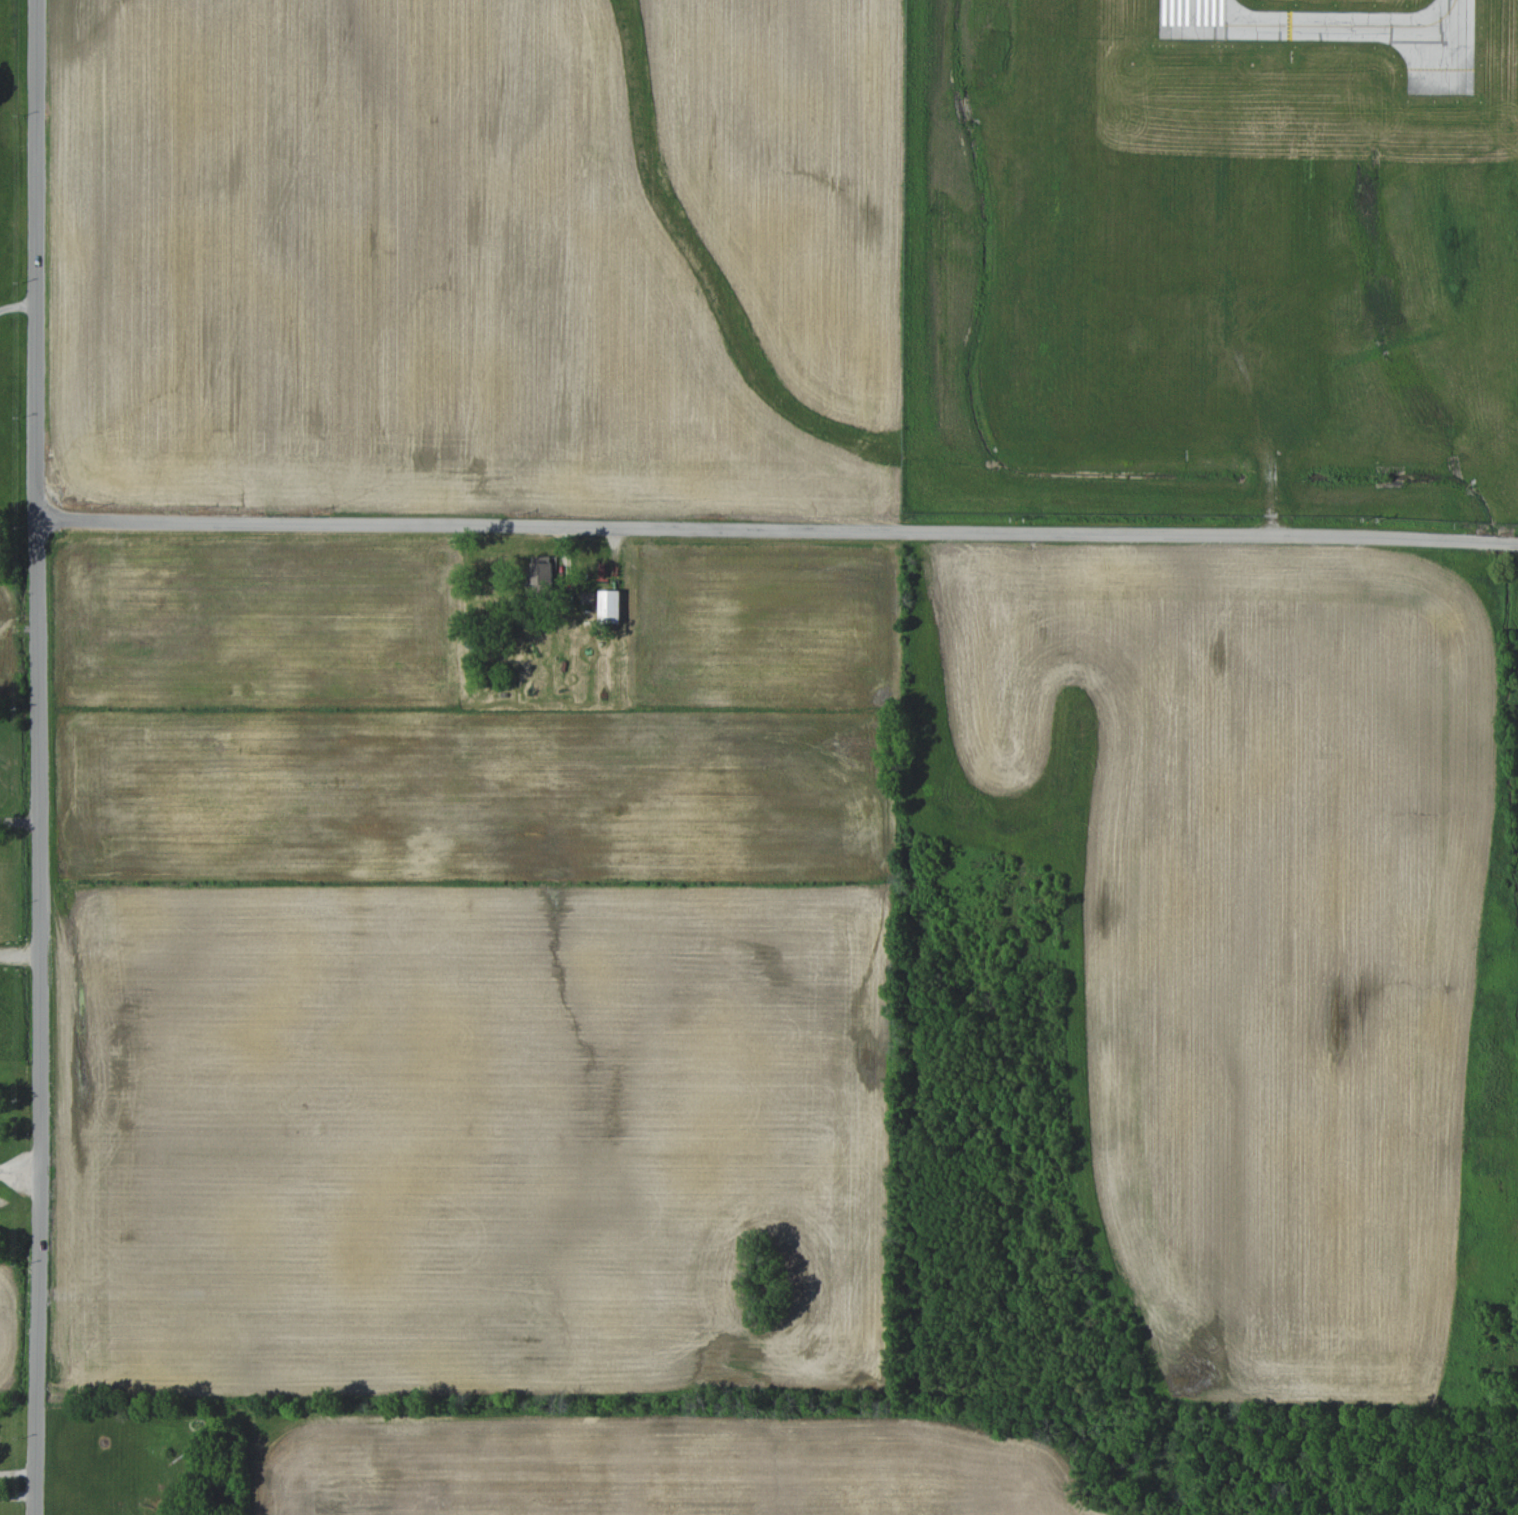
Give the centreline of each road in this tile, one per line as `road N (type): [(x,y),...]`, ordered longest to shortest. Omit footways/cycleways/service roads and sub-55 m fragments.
road 1 (tertiary): [(1517,544),(36,523)]
road 2 (tertiary): [(35,1514),(45,956),(36,523)]
road 3 (residential): [(36,523),(38,0)]

